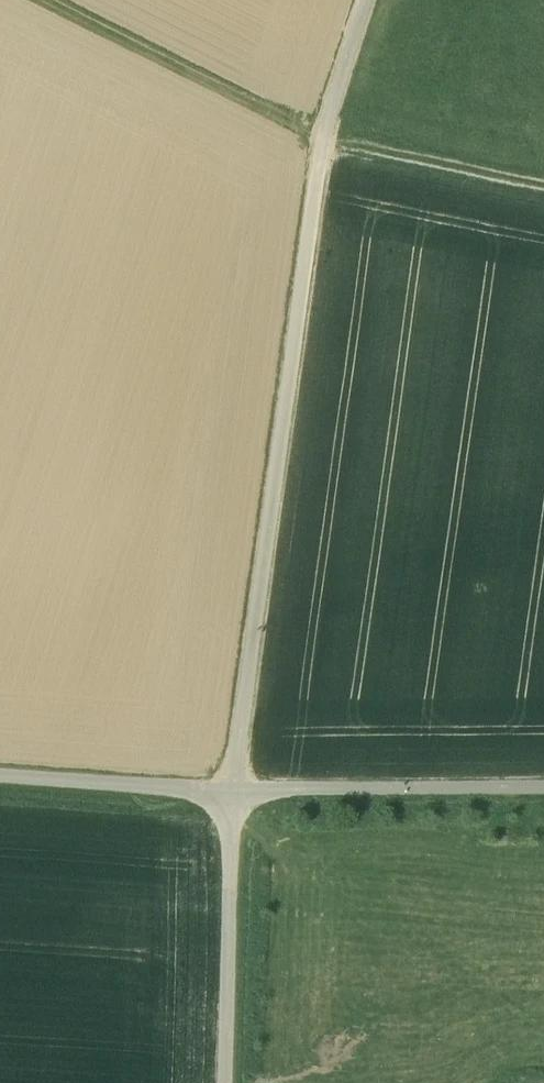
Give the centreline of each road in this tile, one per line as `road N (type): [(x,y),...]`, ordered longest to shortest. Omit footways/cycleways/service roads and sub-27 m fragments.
road 1 (track): [(230,1082),(237,936),(231,793),(240,709),(328,158),(382,0)]
road 2 (track): [(543,201),(328,158),(20,0)]
road 3 (track): [(0,784),(543,798)]

